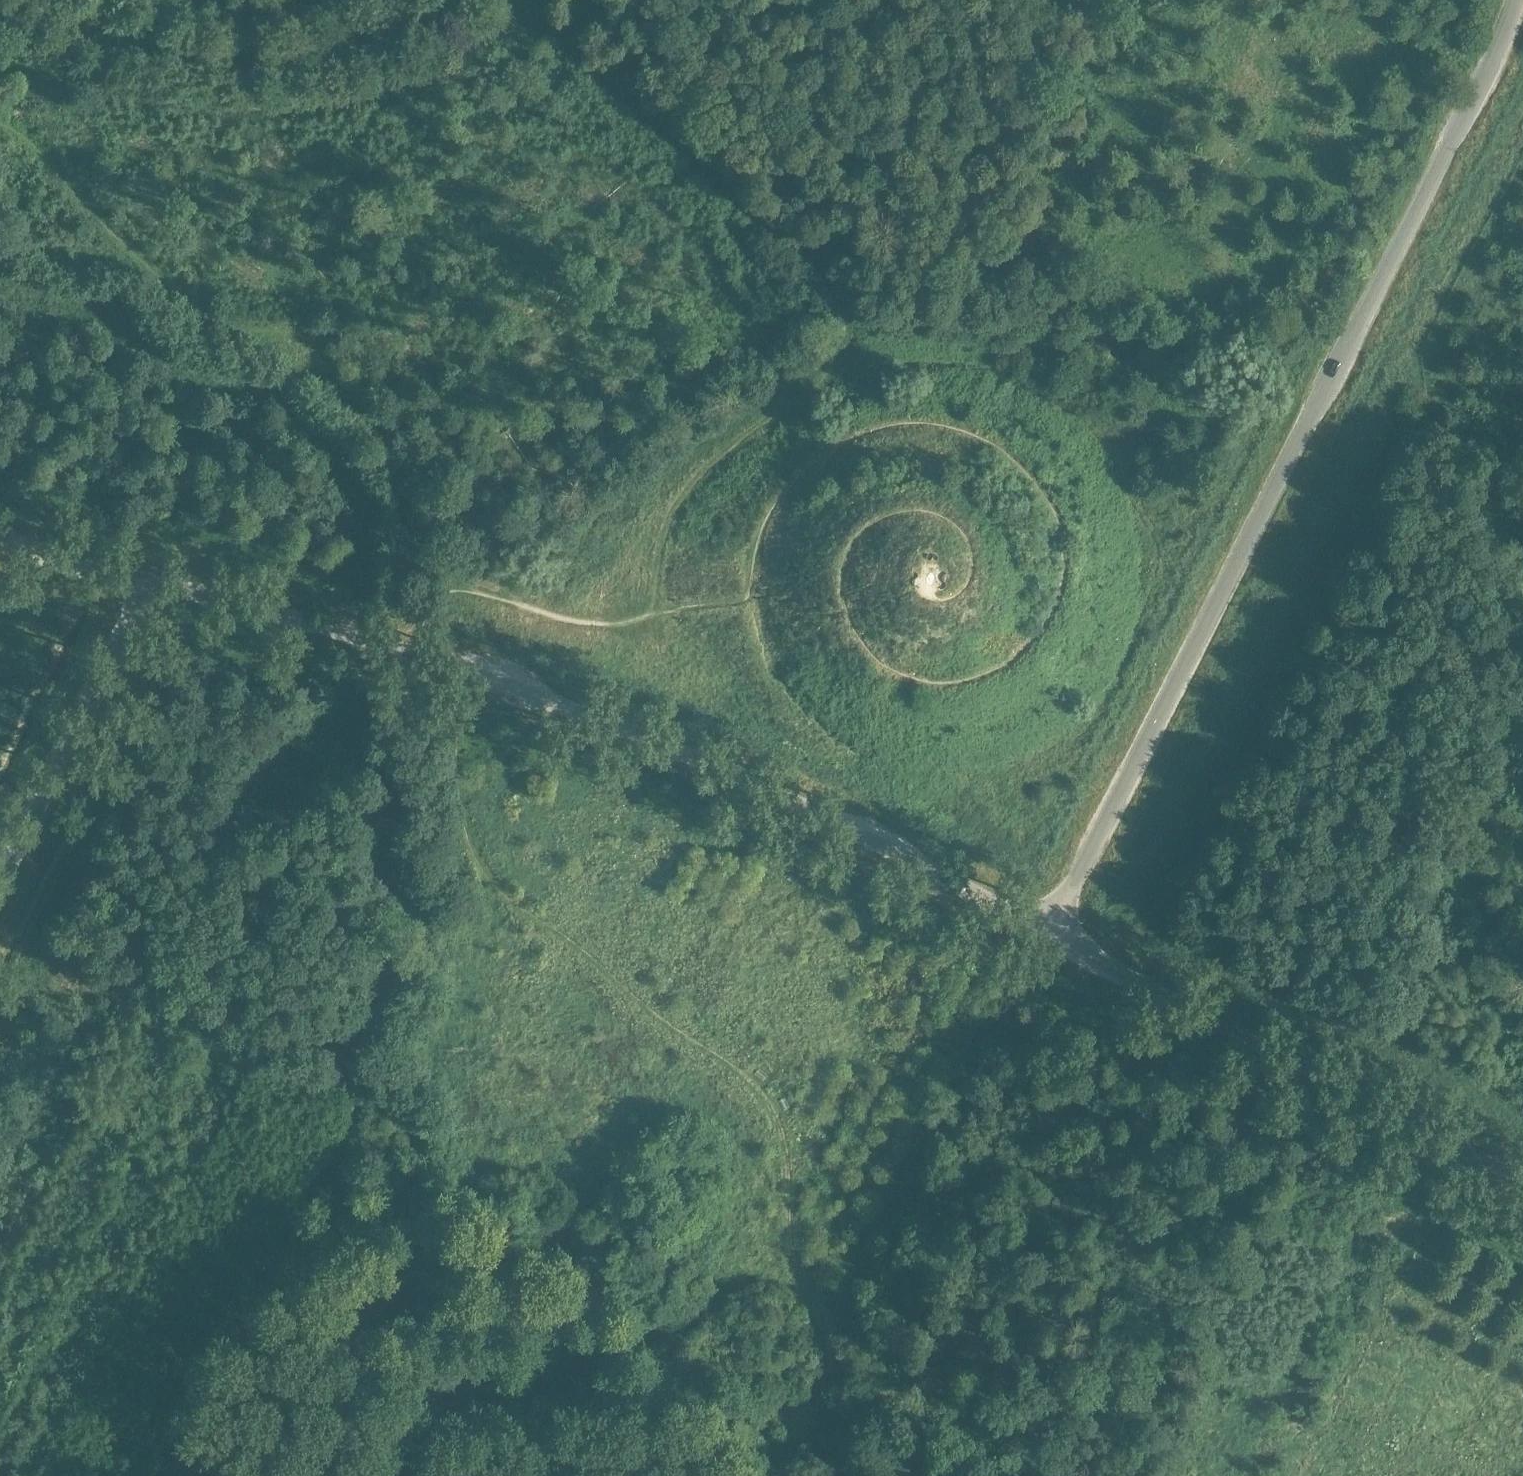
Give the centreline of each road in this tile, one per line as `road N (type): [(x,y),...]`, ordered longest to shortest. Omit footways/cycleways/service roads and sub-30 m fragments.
road 1 (unclassified): [(1049,934),(1145,733),(1498,54),(1515,0)]
road 2 (unclassified): [(1049,934),(707,766),(514,685),(146,582)]
road 3 (track): [(1522,118),(1101,961)]
road 4 (unclassified): [(1522,1183),(1049,934)]
road 5 (unclassified): [(0,875),(146,582)]
road 6 (unclassified): [(146,582),(0,540)]

